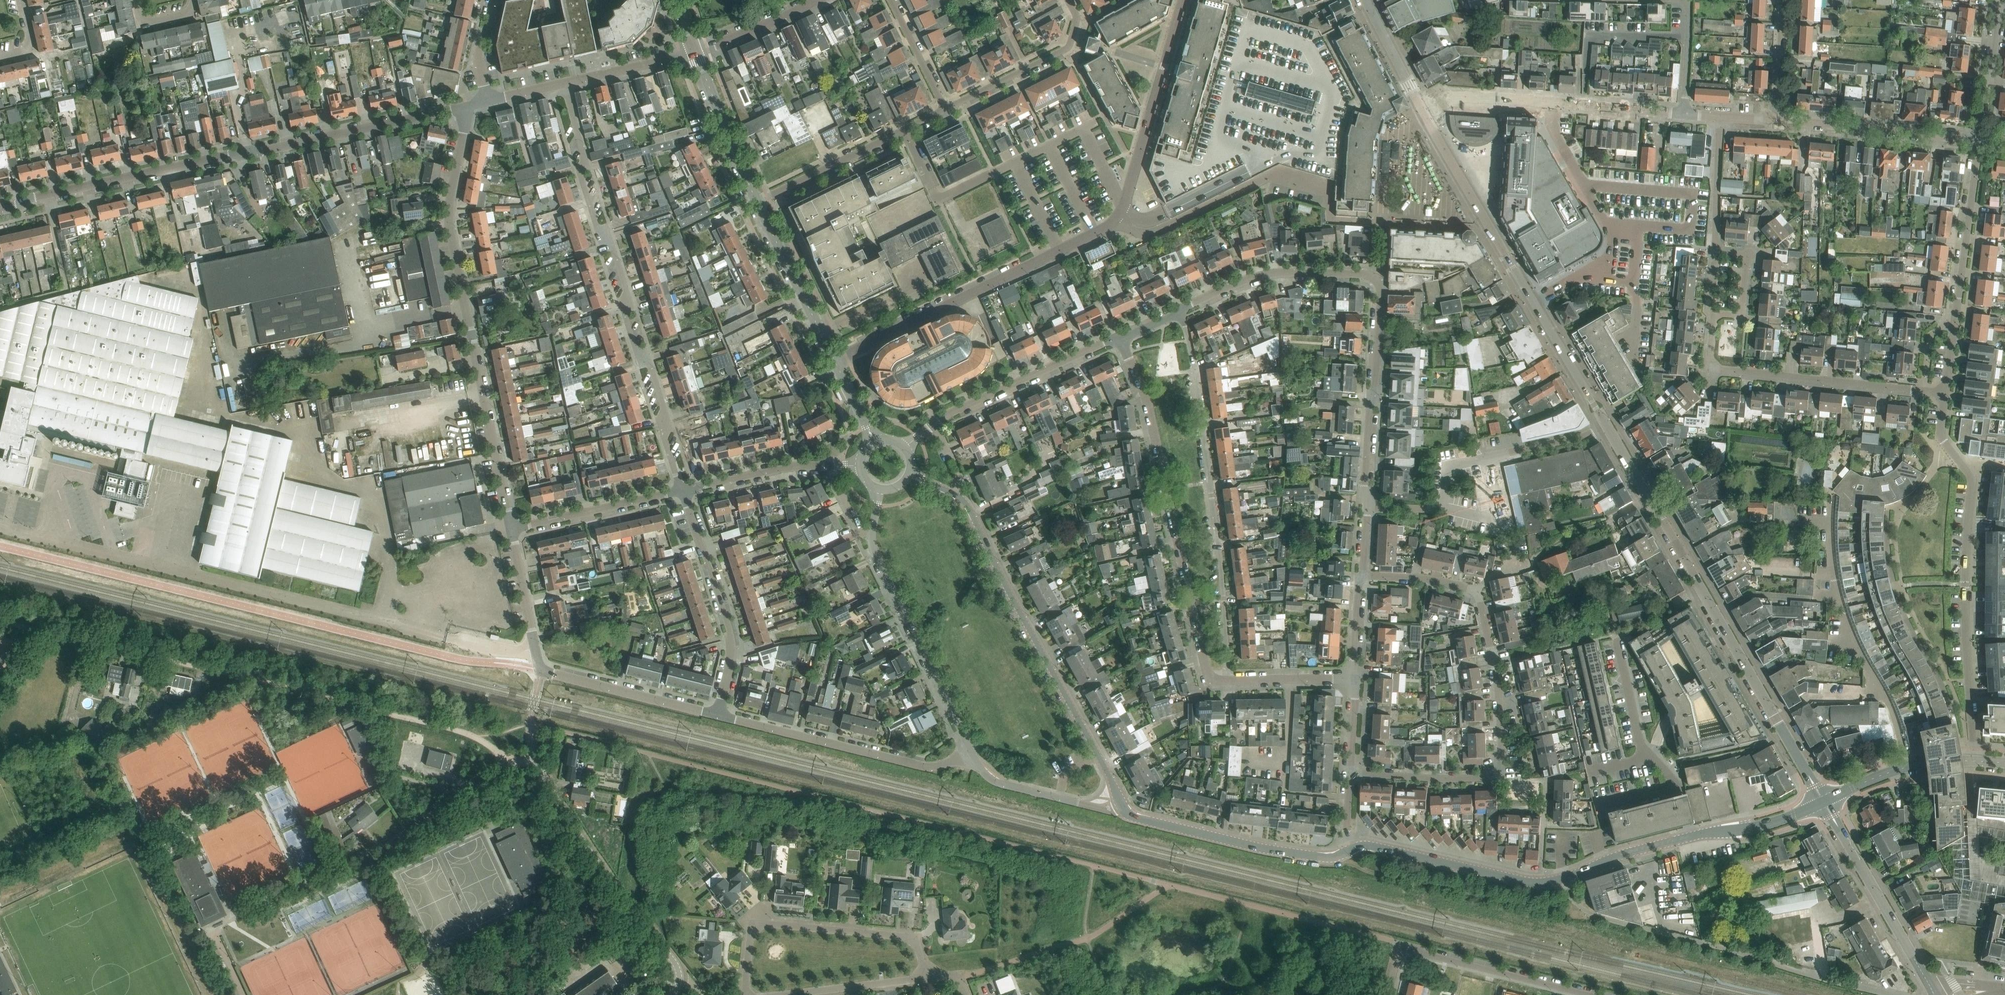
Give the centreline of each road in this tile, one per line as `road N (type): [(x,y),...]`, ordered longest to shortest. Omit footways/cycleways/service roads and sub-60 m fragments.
road 1 (residential): [(835,361),(1116,221),(1183,0)]
road 2 (residential): [(0,209),(468,105)]
road 3 (residential): [(1924,391),(1713,368),(1719,118)]
road 4 (unclassified): [(1823,802),(1607,426)]
road 5 (residential): [(511,529),(450,232),(468,105)]
road 6 (residential): [(683,491),(650,367),(627,320),(626,289),(581,178),(584,157),(564,83)]
road 7 (tertiary): [(1120,802),(967,505),(910,473)]
road 8 (residential): [(1182,309),(1222,571),(1227,680)]
road 9 (residential): [(1120,339),(1147,403),(1205,665),(1215,680),(1227,680)]
road 10 (tertiary): [(1346,851),(1366,845),(1552,882),(1691,836)]
road 11 (residential): [(1350,773),(1452,779),(1490,776),(1500,767),(1498,681),(1475,592)]
road 12 (residential): [(719,715),(541,670),(511,529)]
road 13 (residential): [(1975,761),(1964,595),(1972,479),(1963,465)]
road 14 (residential): [(1908,767),(1891,708),(1837,592),(1831,493)]
road 15 (tertiary): [(877,489),(876,555),(972,754)]
road 16 (unclassified): [(671,994),(677,967),(533,762)]
road 17 (residential): [(927,978),(914,940),(768,923),(750,937),(746,994)]
road 18 (residential): [(972,754),(923,767),(719,715)]
road 19 (residential): [(1554,103),(1553,130),(1612,241),(1604,257),(1532,300)]
road 20 (residential): [(905,447),(949,413),(1120,339)]
road 21 (tertiary): [(1346,851),(1320,857),(1265,848),(1135,817),(1120,802)]
road 22 (unclassified): [(1532,300),(1483,219),(1477,184),(1425,145),(1418,106)]
road 23 (residential): [(719,715),(729,631),(683,491)]
road 24 (residential): [(1366,506),(1380,294),(1372,277)]
road 25 (residential): [(1615,635),(1641,750),(1675,783),(1691,836)]
road 26 (tertiary): [(1930,988),(1823,802)]
road 27 (residential): [(757,201),(947,109)]
road 28 (residential): [(342,865),(405,835),(484,777),(523,762)]
road 29 (residential): [(1596,994),(1397,944)]
road 30 (residential): [(1776,120),(1979,145)]
road 31 (residential): [(1182,309),(1272,273),(1372,277)]
road 32 (residential): [(947,109),(1069,47),(1076,19),(1068,0)]
road 33 (unclassified): [(1366,506),(1443,509),(1445,468),(1508,453)]
road 34 (residential): [(683,491),(787,466),(859,465)]
road 35 (tertiary): [(835,361),(757,201)]
road 36 (residential): [(1956,320),(1979,145)]
road 37 (residential): [(511,529),(683,491)]
road 38 (tertiary): [(972,754),(1000,784),(1079,803),(1120,802)]
road 39 (tertiary): [(757,201),(695,52)]
road 40 (unclassified): [(1607,426),(1532,300)]
road 41 (residential): [(1979,145),(1999,0)]
road 42 (residential): [(785,994),(927,978)]
road 43 (residential): [(1418,106),(1440,98),(1554,103)]
road 44 (tertiary): [(1691,836),(1768,824),(1823,802)]
road 45 (residential): [(564,83),(695,52)]
road 46 (residential): [(1554,103),(1683,114)]
road 47 (residential): [(695,52),(814,2)]
road 48 (residential): [(1227,680),(1355,678)]
road 49 (residential): [(947,109),(892,0)]
road 50 (residential): [(1776,120),(1783,0)]

